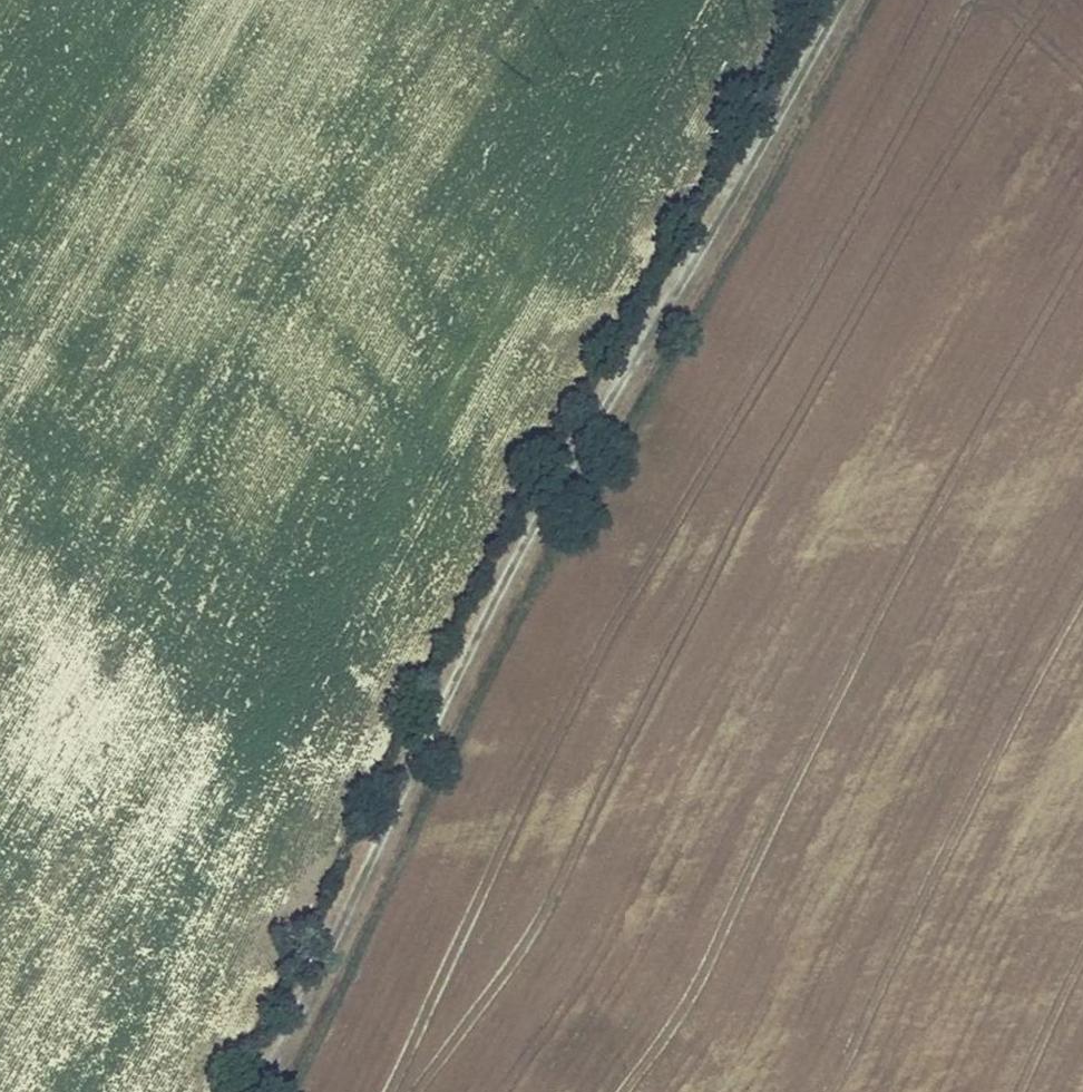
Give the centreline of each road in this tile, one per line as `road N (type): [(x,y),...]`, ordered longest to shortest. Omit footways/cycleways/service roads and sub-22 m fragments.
road 1 (track): [(839,0),(435,721),(251,1091)]

